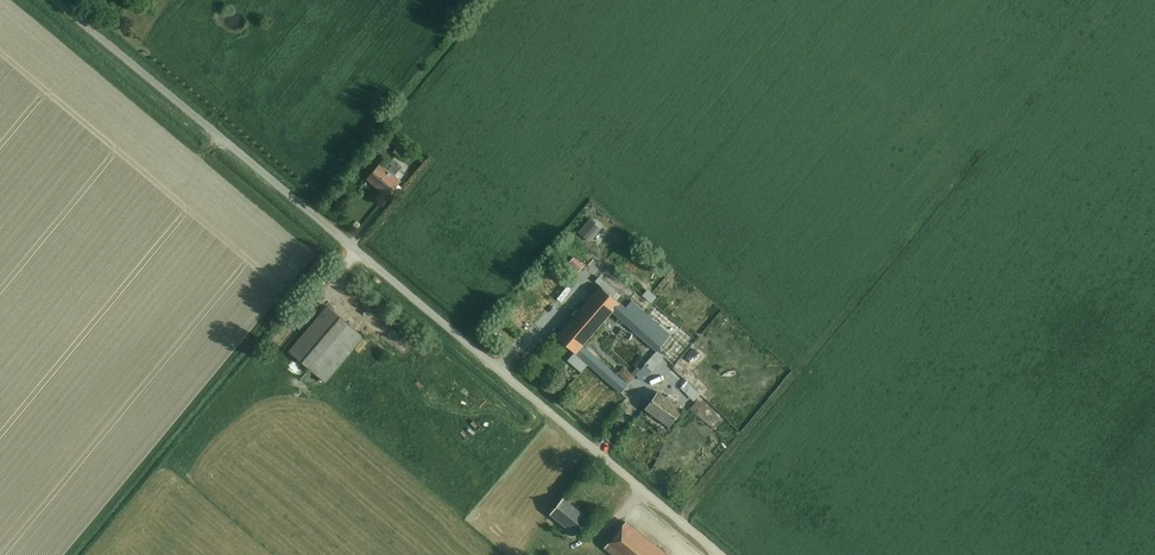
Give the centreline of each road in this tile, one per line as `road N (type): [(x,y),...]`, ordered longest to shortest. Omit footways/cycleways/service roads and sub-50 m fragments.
road 1 (unclassified): [(716,554),(50,0)]

